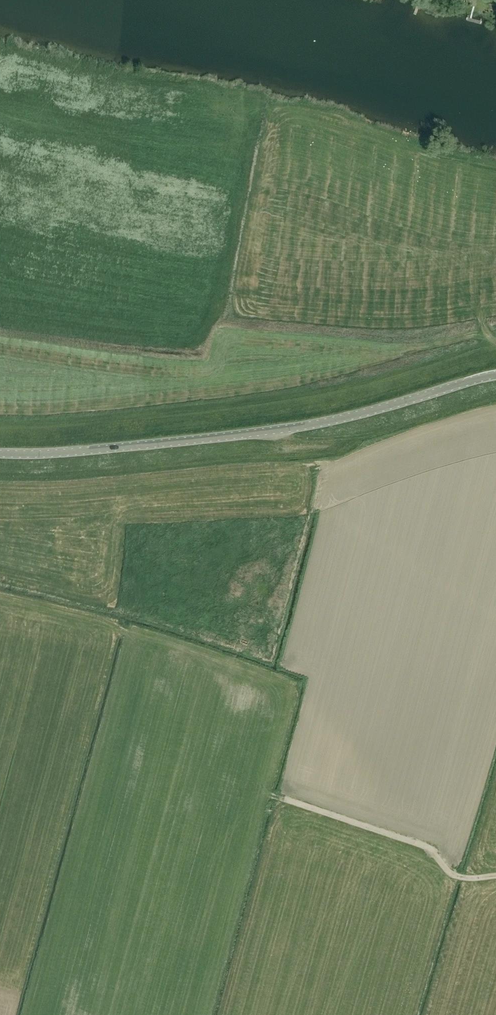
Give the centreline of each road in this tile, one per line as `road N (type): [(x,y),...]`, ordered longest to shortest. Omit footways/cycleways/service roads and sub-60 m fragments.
road 1 (tertiary): [(0,453),(303,426),(495,375)]
road 2 (track): [(285,800),(422,846),(455,876),(495,876)]

